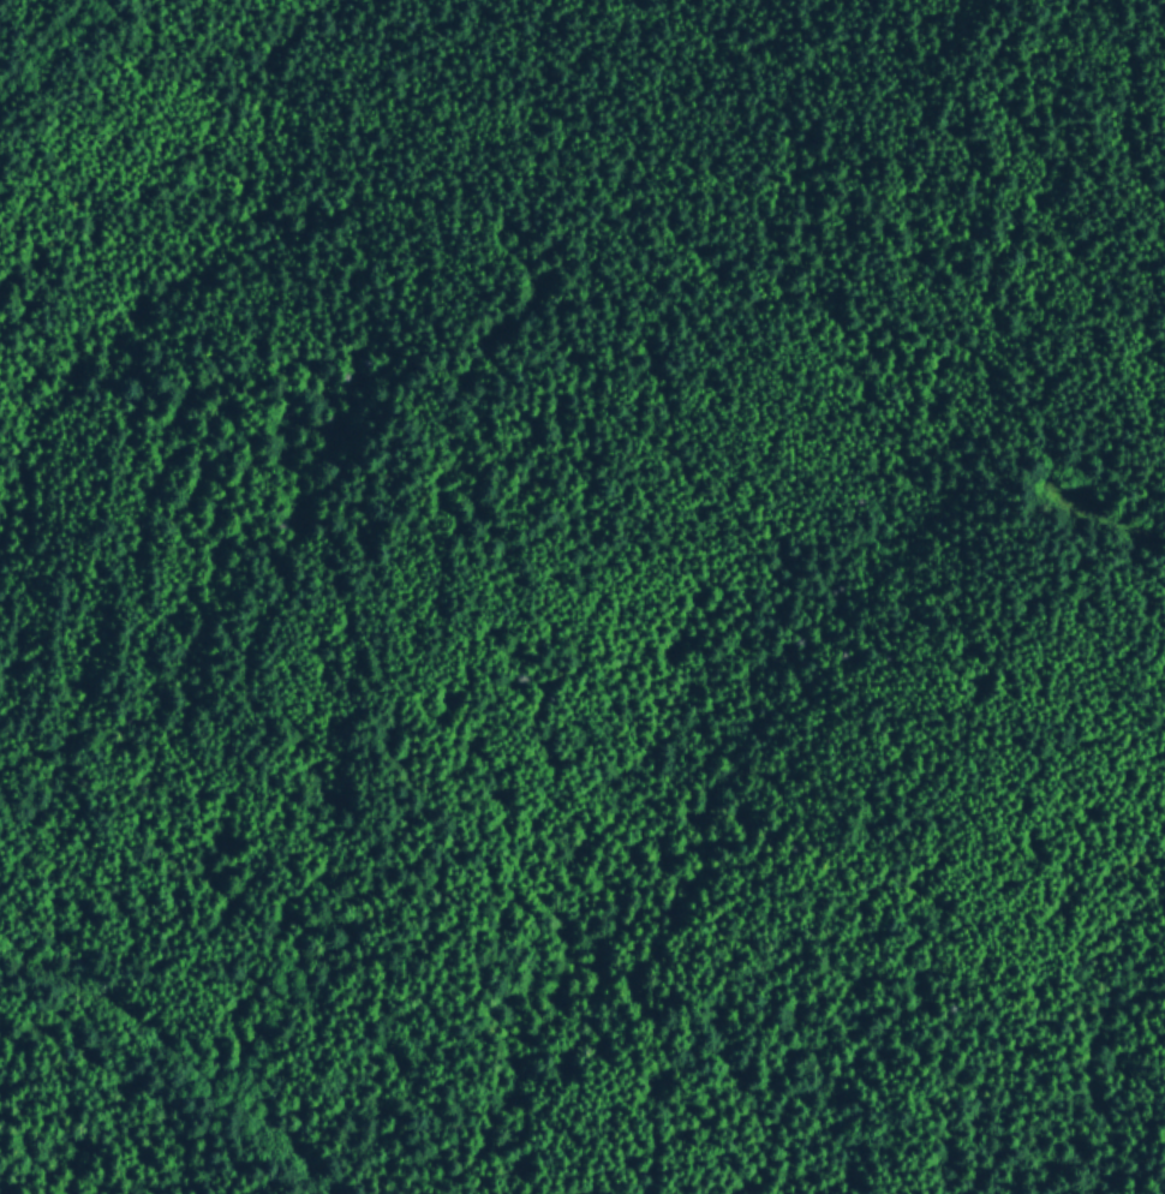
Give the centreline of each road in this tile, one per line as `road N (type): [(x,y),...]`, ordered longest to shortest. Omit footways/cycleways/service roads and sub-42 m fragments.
road 1 (track): [(0,943),(133,1013),(220,1077),(332,1193)]

